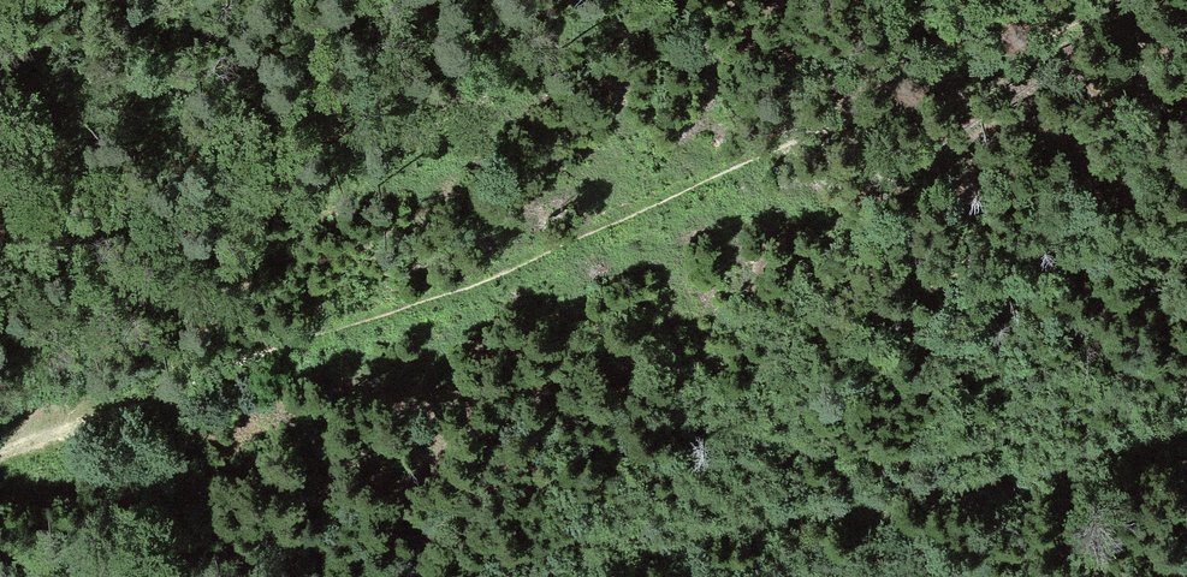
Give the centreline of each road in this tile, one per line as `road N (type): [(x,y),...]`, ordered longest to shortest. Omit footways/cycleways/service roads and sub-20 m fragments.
road 1 (track): [(136,401),(479,282),(1115,0)]
road 2 (track): [(521,576),(697,518),(1186,423)]
road 3 (track): [(588,0),(463,123),(306,223),(136,401)]
road 4 (track): [(0,454),(136,401)]

